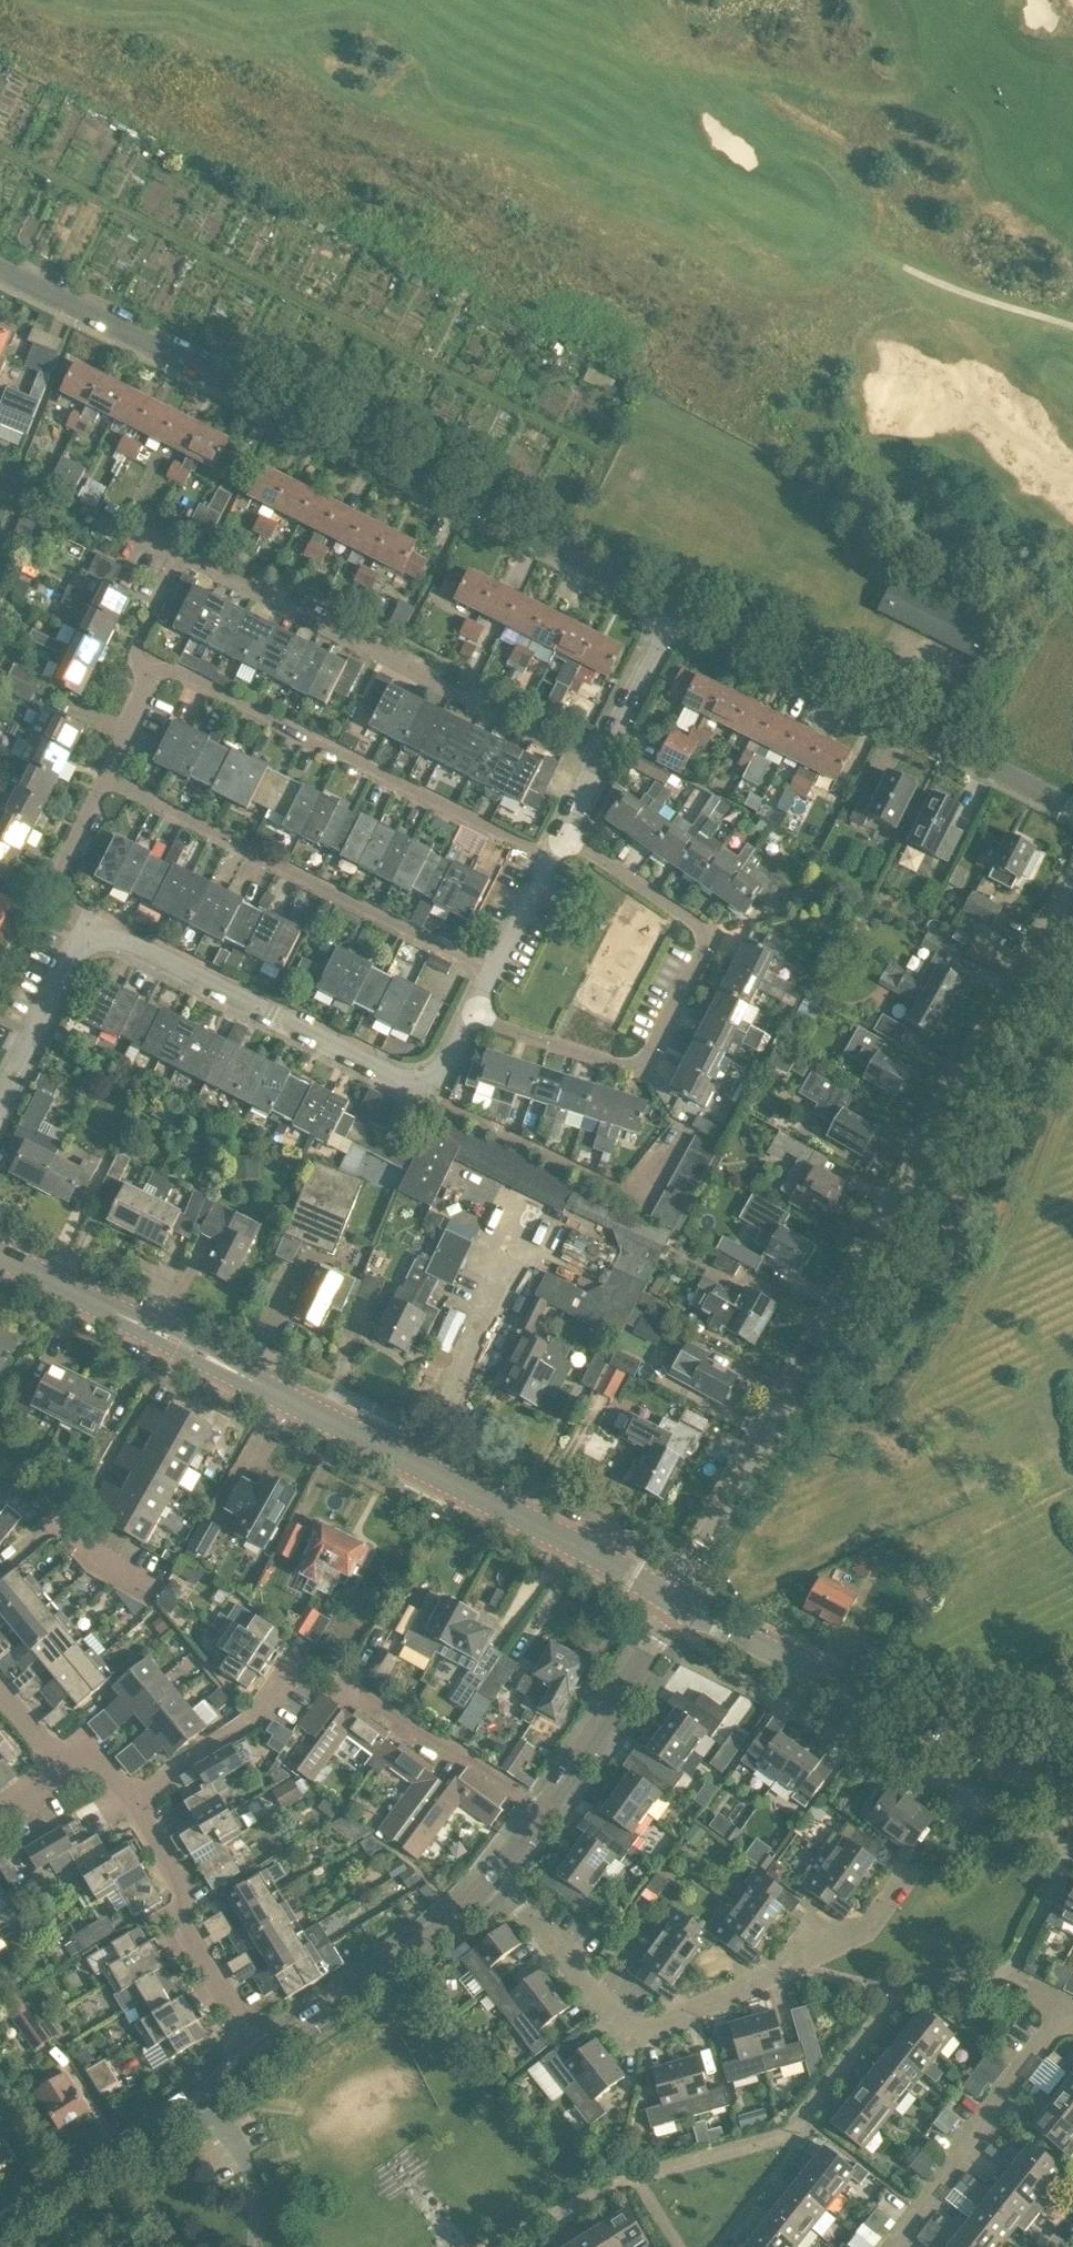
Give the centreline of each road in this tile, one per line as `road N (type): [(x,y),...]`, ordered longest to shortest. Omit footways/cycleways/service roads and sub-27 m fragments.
road 1 (residential): [(677,1600),(1072,898)]
road 2 (secondary): [(677,1600),(0,1255)]
road 3 (residential): [(0,268),(676,608)]
road 4 (residential): [(909,1871),(868,1928),(652,2030),(617,2018),(522,1902),(490,1877)]
road 5 (residential): [(563,834),(699,927),(705,944),(649,1055),(637,1063),(474,1011)]
road 6 (residential): [(599,762),(185,553)]
road 7 (residential): [(85,925),(401,1078),(426,1081),(444,1066),(474,1011)]
road 8 (residential): [(551,857),(176,669),(144,677)]
road 9 (residential): [(676,608),(1072,808)]
road 10 (secondary): [(1072,1801),(677,1600)]
road 11 (residential): [(492,974),(107,778)]
road 12 (residential): [(0,2224),(259,2056)]
road 13 (residential): [(896,2246),(1070,2007)]
road 14 (residential): [(132,1797),(187,1888),(182,1925),(259,2056)]
road 15 (residential): [(259,2056),(391,1966),(490,1877)]
road 16 (residential): [(543,1810),(677,1600)]
road 17 (residential): [(340,1682),(426,1741),(465,1753),(543,1810)]
road 18 (residential): [(132,1797),(262,1712),(299,1652)]
road 19 (residential): [(0,1102),(85,925)]
road 20 (residential): [(158,1591),(98,1558),(61,1524),(0,1569)]
road 21 (residential): [(599,762),(676,608)]
road 22 (residential): [(85,925),(63,899),(58,876),(107,778)]
road 23 (residential): [(144,677),(137,650),(185,553)]
road 24 (residential): [(492,974),(551,857)]

